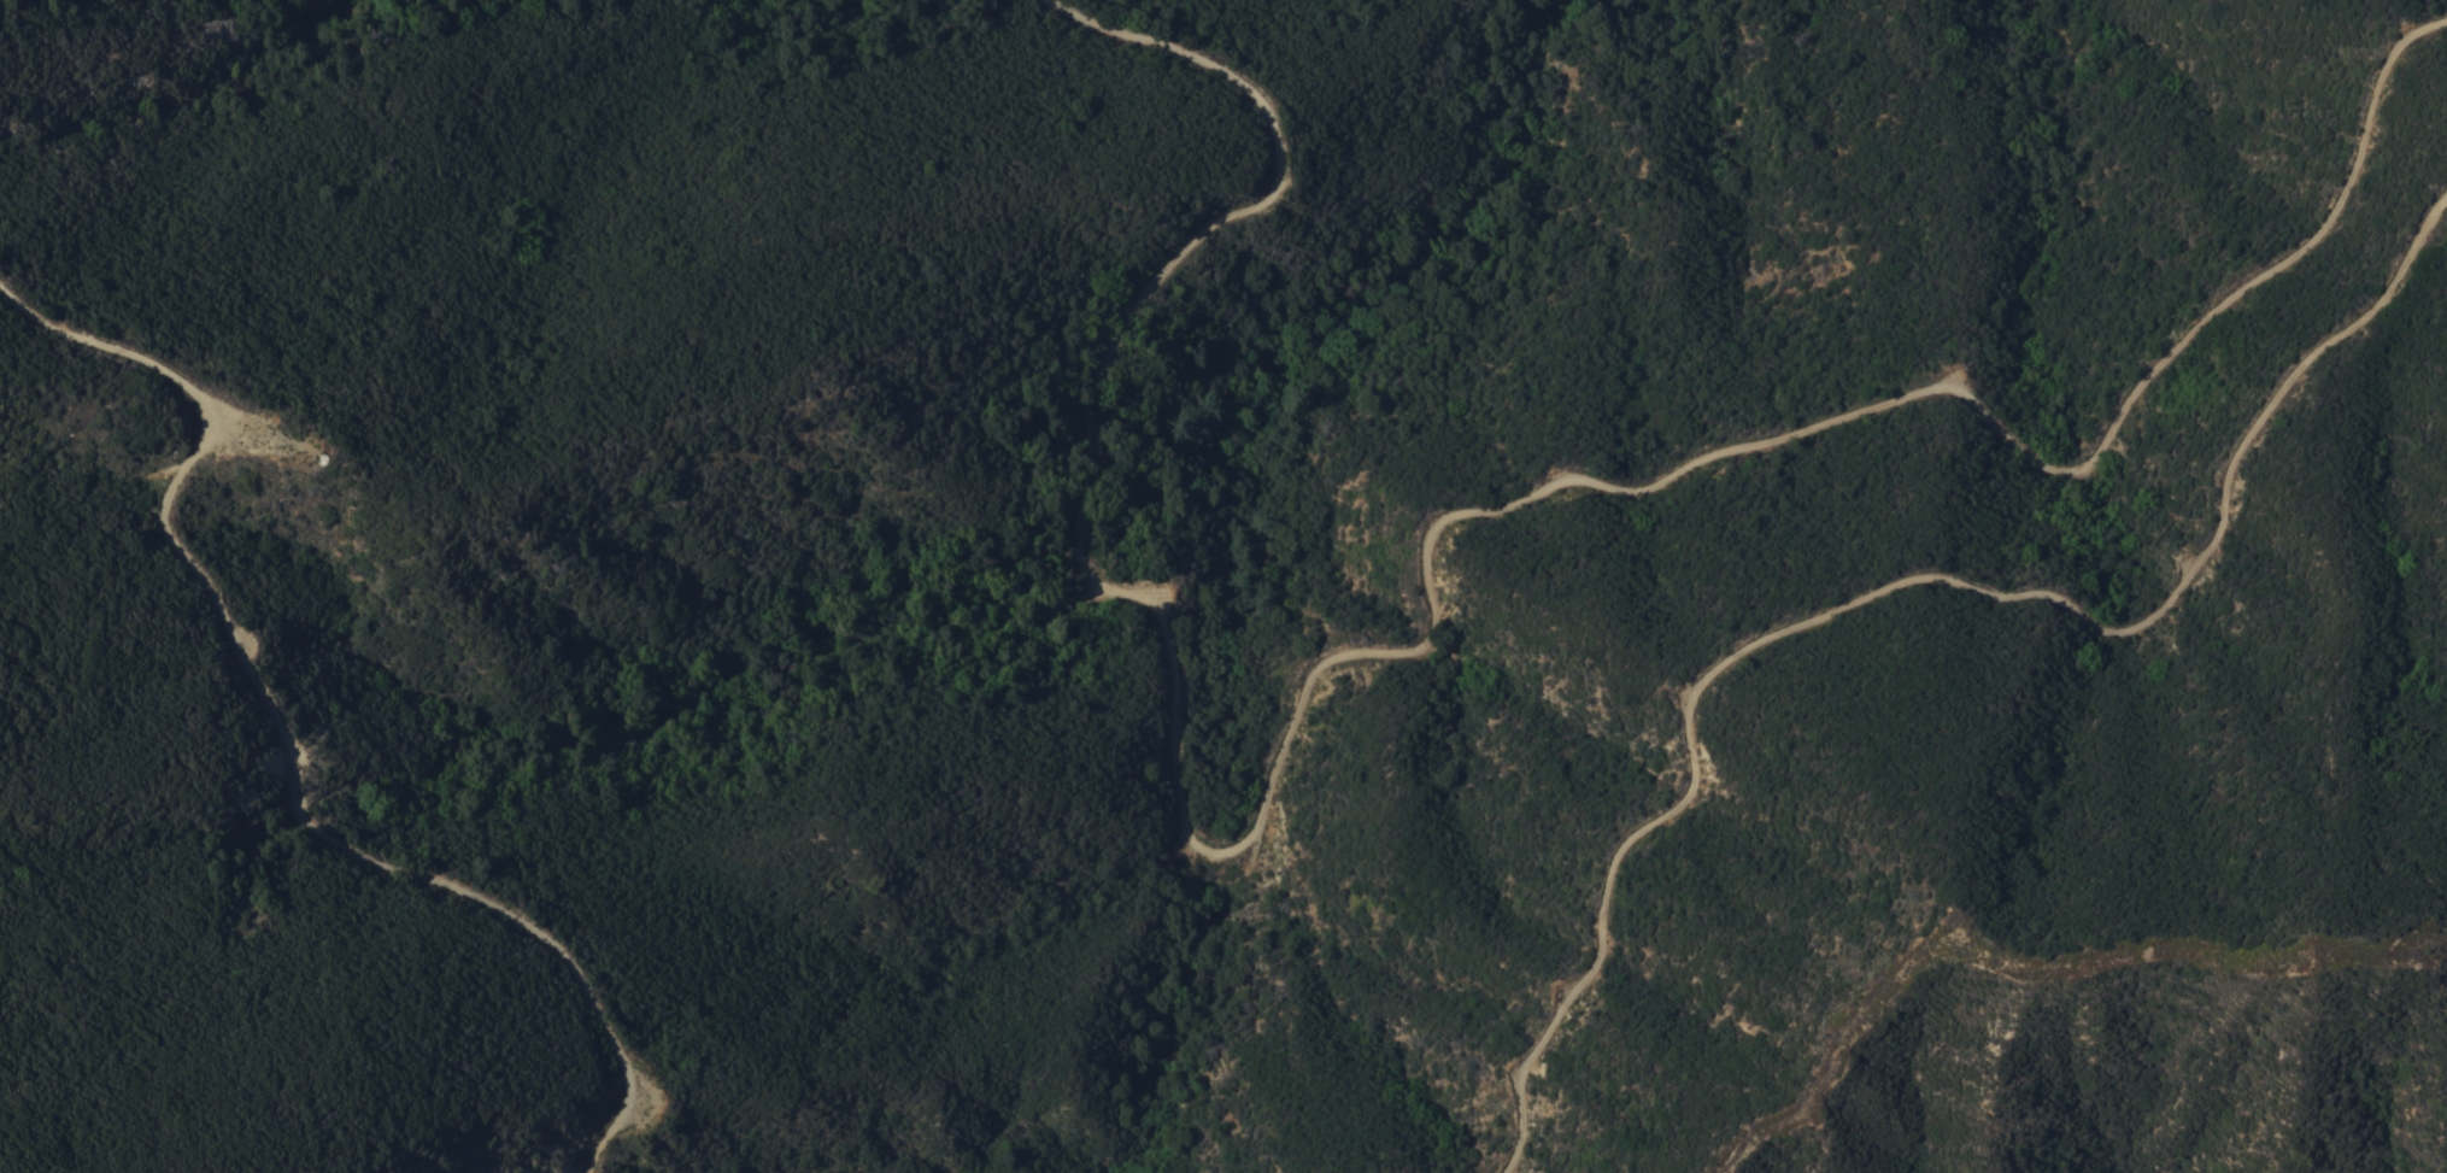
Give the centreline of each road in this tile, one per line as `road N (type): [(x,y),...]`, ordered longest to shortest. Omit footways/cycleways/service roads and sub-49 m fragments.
road 1 (track): [(1050,0),(1090,24),(1228,72),(1267,110),(1279,145),(1275,190),(1201,230),(1142,291),(1099,374),(1088,418),(1085,556),(1160,620),(1175,676),(1170,762),(1184,817),(1202,841),(1219,848),(1240,841),(1254,823),(1320,669),(1357,653),(1399,652),(1428,633),(1434,615),(1427,553),(1433,534),(1456,515),(1573,485),(1643,486),(1949,391),(1968,398),(2034,462),(2082,463),(2154,369),(2329,221),(2394,47),(2412,31),(2446,21)]
road 2 (track): [(2446,191),(2367,311),(2276,391),(2236,456),(2212,542),(2158,610),(2132,627),(2088,626),(2050,599),(1943,576),(1870,590),(1733,650),(1692,704),(1689,787),(1680,803),(1633,839),(1613,867),(1598,948),(1532,1060),(1522,1131),(1504,1172)]
road 3 (track): [(589,1172),(628,1089),(626,1066),(568,964),(539,934),(465,892),(336,846),(312,828),(275,714),(169,535),(166,499),(209,421),(200,399),(130,352),(33,319),(0,290)]

